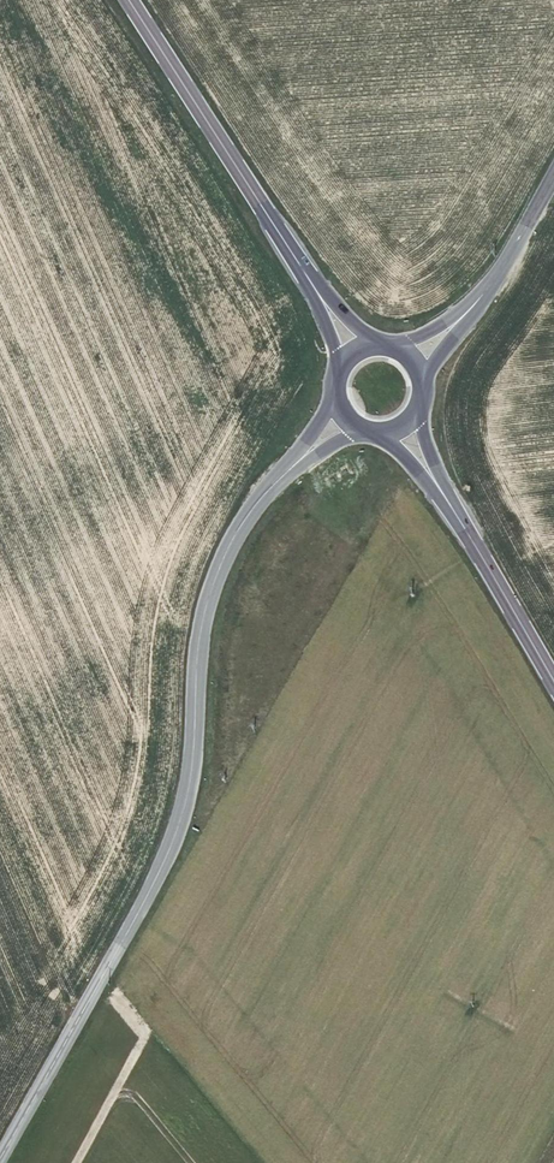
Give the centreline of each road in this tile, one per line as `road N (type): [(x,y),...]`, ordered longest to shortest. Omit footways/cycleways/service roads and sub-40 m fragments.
road 1 (tertiary): [(0,1156),(175,832),(189,781),(208,599),(262,491),(298,458)]
road 2 (secondary): [(128,0),(316,290)]
road 3 (secondary): [(553,680),(446,500)]
road 4 (tertiary): [(452,328),(492,279),(553,175)]

